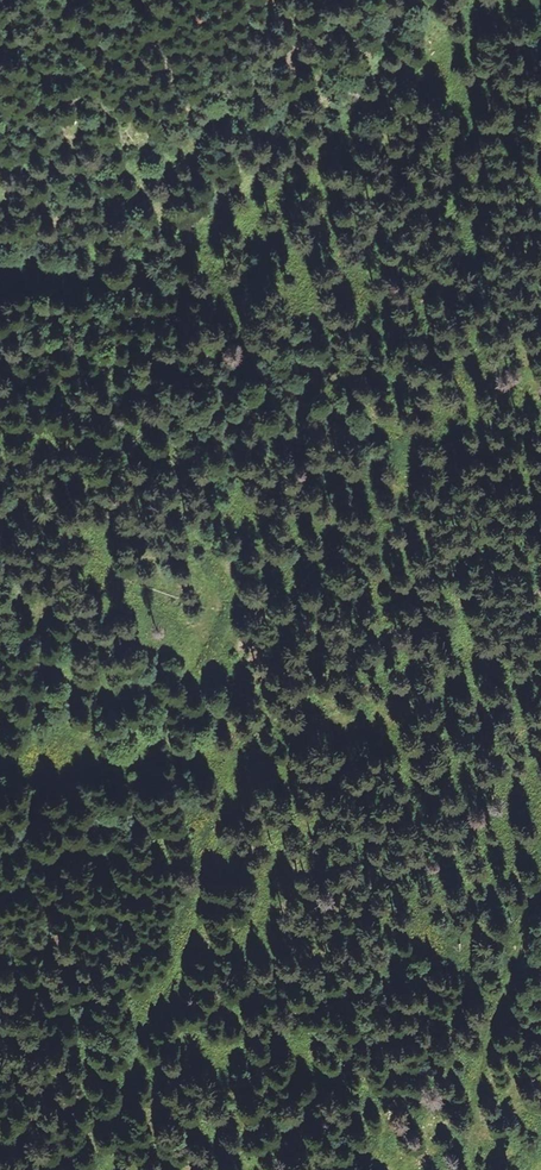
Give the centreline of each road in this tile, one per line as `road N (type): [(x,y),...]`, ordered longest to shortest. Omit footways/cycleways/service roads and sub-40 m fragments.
road 1 (track): [(540,670),(509,658),(334,720),(132,758),(0,750)]
road 2 (track): [(477,1169),(479,1074),(540,890)]

